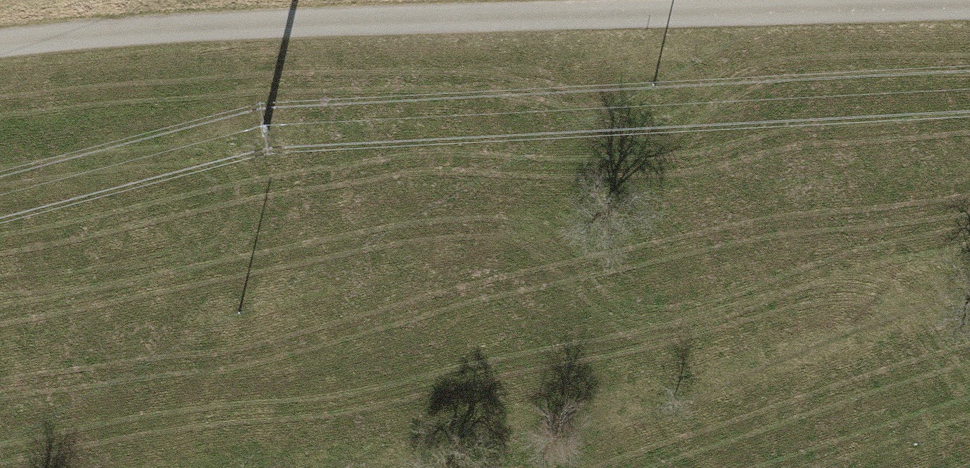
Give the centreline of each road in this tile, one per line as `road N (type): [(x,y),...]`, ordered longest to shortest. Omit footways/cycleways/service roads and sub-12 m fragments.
road 1 (track): [(969,14),(89,38),(0,48)]

